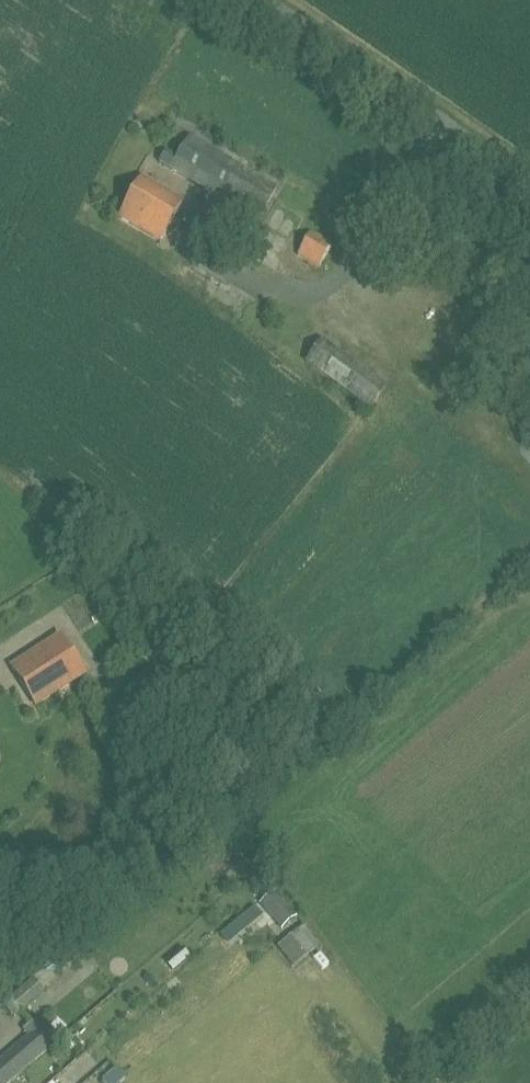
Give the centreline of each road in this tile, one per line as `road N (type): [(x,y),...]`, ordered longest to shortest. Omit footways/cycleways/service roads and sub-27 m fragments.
road 1 (unclassified): [(529,176),(275,0)]

